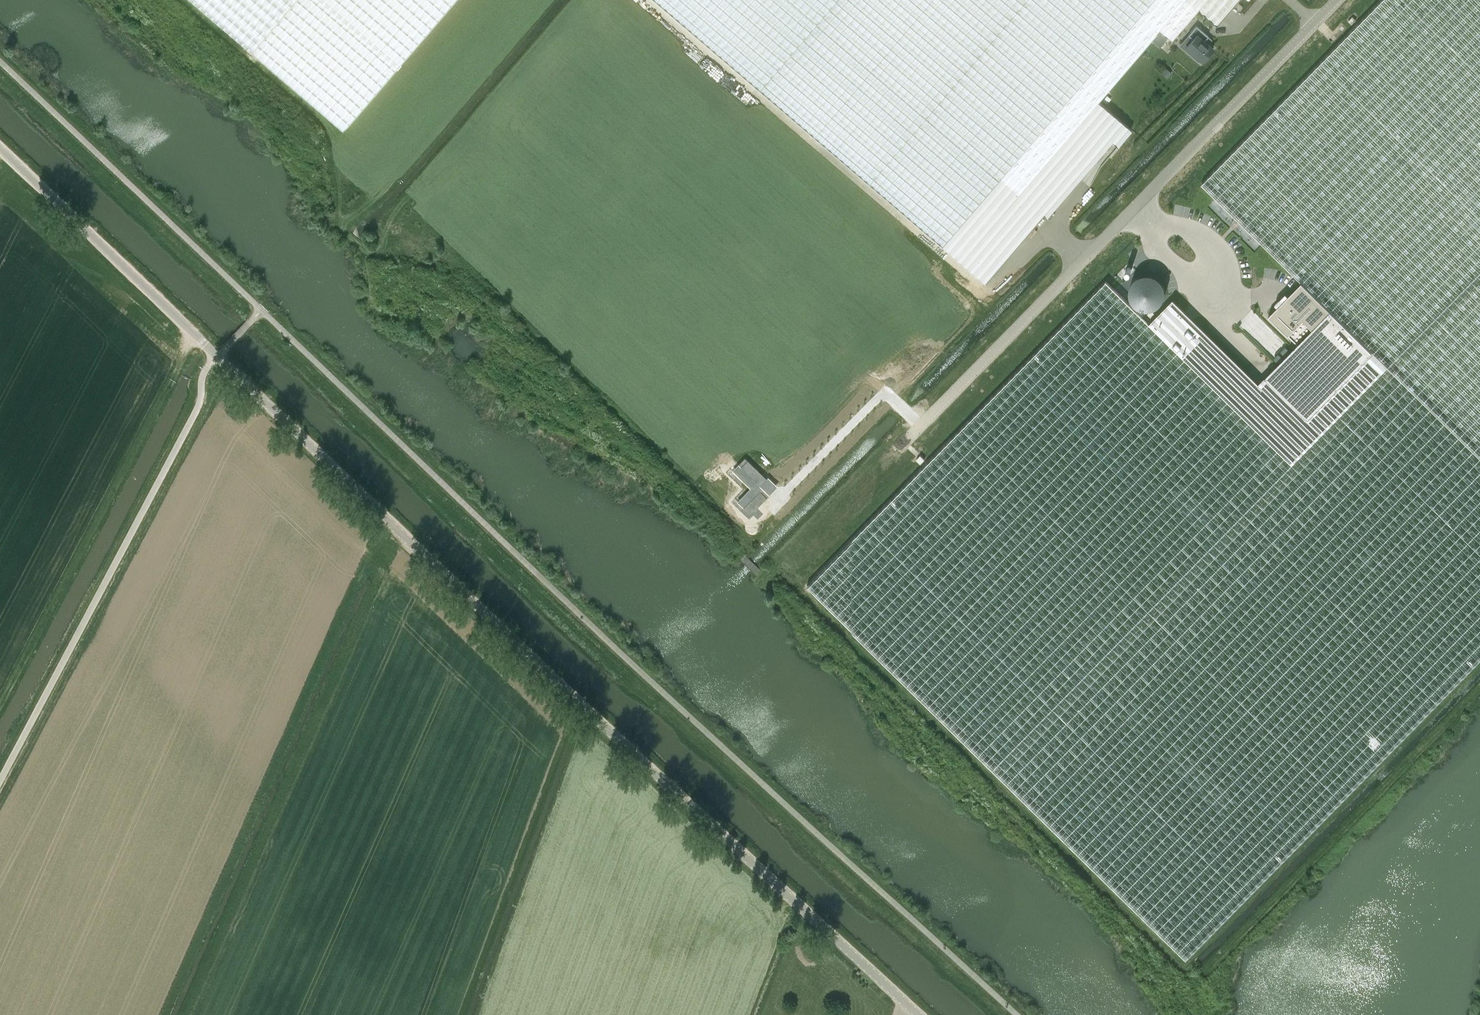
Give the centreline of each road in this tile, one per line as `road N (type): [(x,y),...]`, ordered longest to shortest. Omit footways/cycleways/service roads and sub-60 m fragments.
road 1 (tertiary): [(916,1014),(0,147)]
road 2 (unclassified): [(909,443),(1341,0)]

